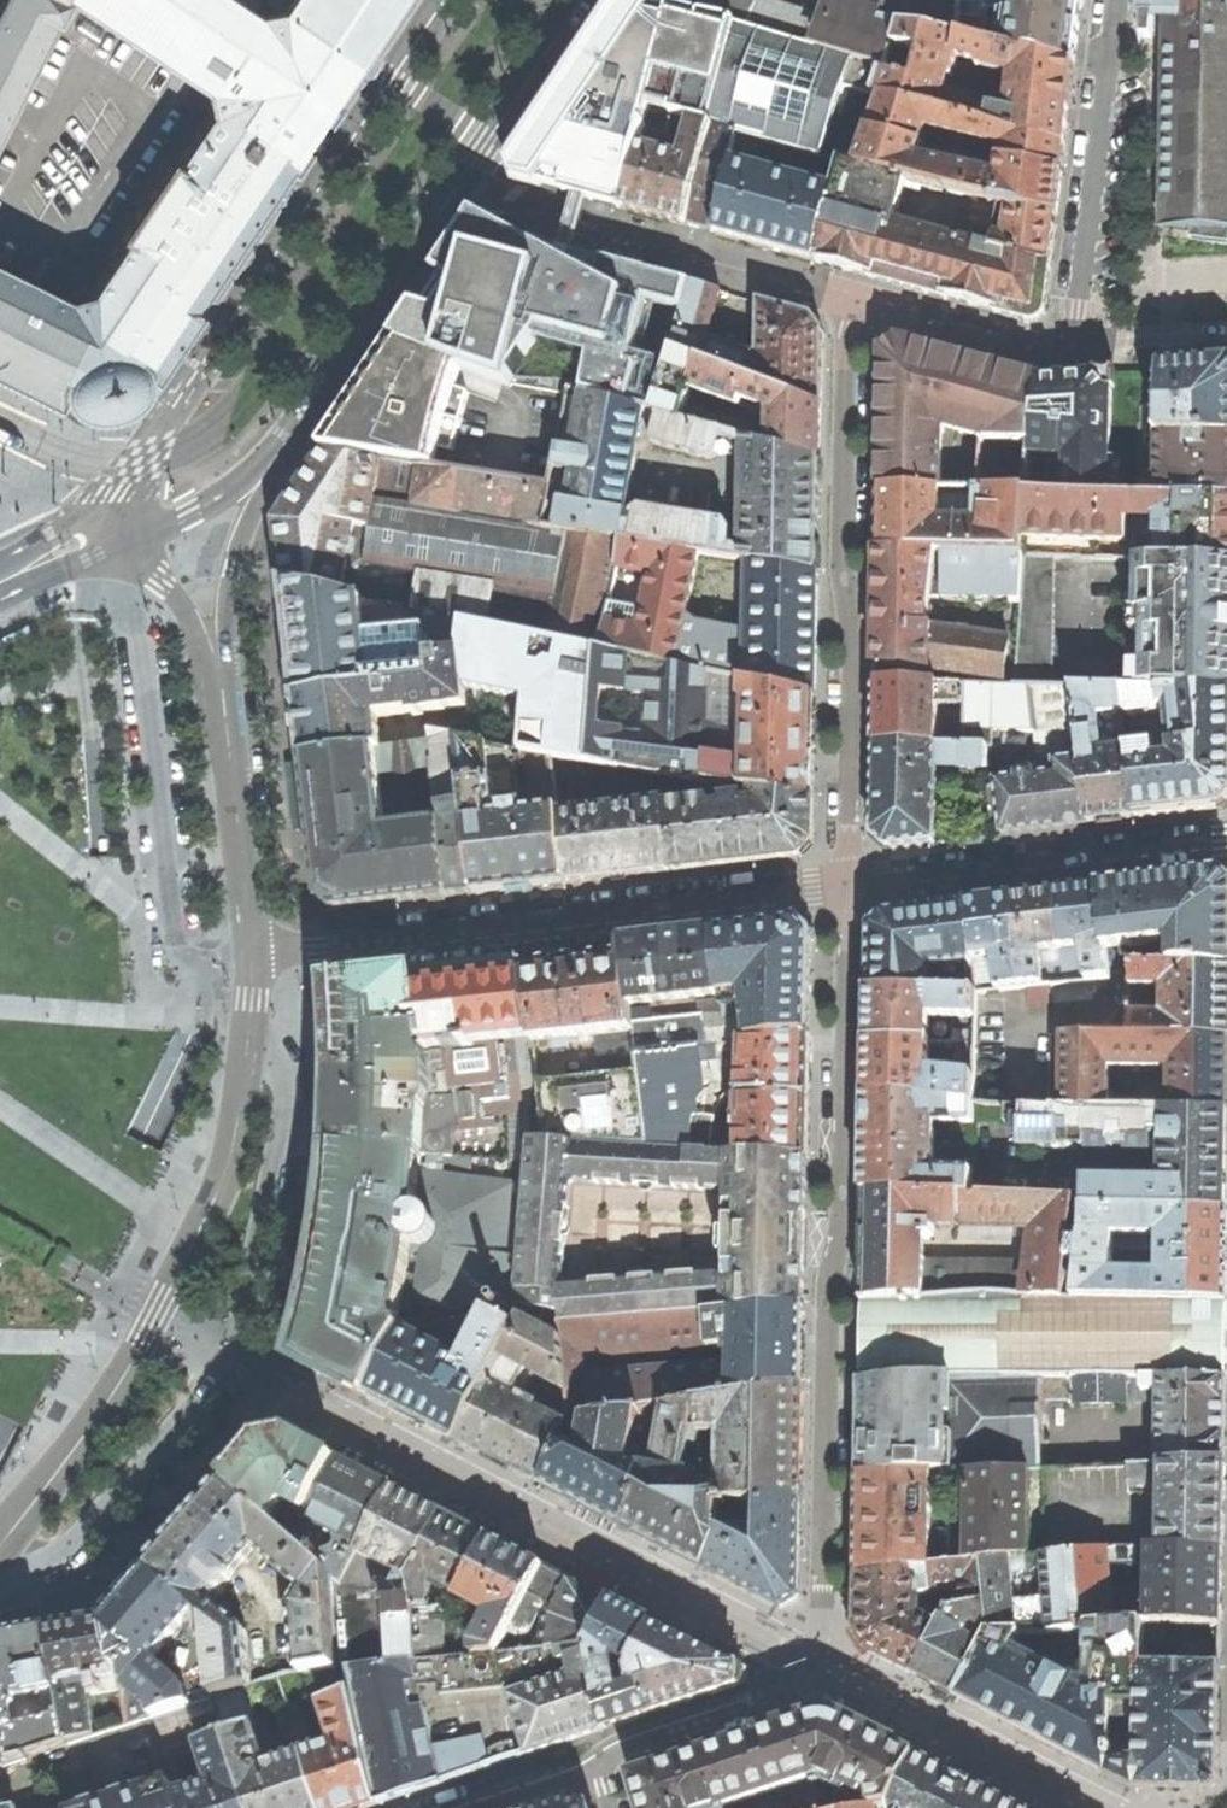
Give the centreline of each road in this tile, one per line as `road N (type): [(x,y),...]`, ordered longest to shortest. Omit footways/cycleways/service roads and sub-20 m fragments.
road 1 (residential): [(600,1758),(797,1685),(815,1661),(828,1607),(840,886)]
road 2 (residential): [(1068,350),(1032,351),(855,300),(840,886)]
road 3 (secondary): [(442,0),(147,468),(143,530),(219,647)]
road 4 (secondary): [(219,647),(232,564),(309,409),(580,0)]
road 5 (secondary): [(0,1549),(117,1393),(228,1174),(257,955)]
road 6 (residential): [(840,886),(257,955)]
road 7 (residential): [(1226,844),(840,886)]
road 8 (residential): [(1114,0),(1068,350)]
road 9 (secondary): [(257,955),(219,647)]
road 10 (residential): [(449,1807),(600,1758)]
road 11 (residential): [(1068,350),(1226,338)]

